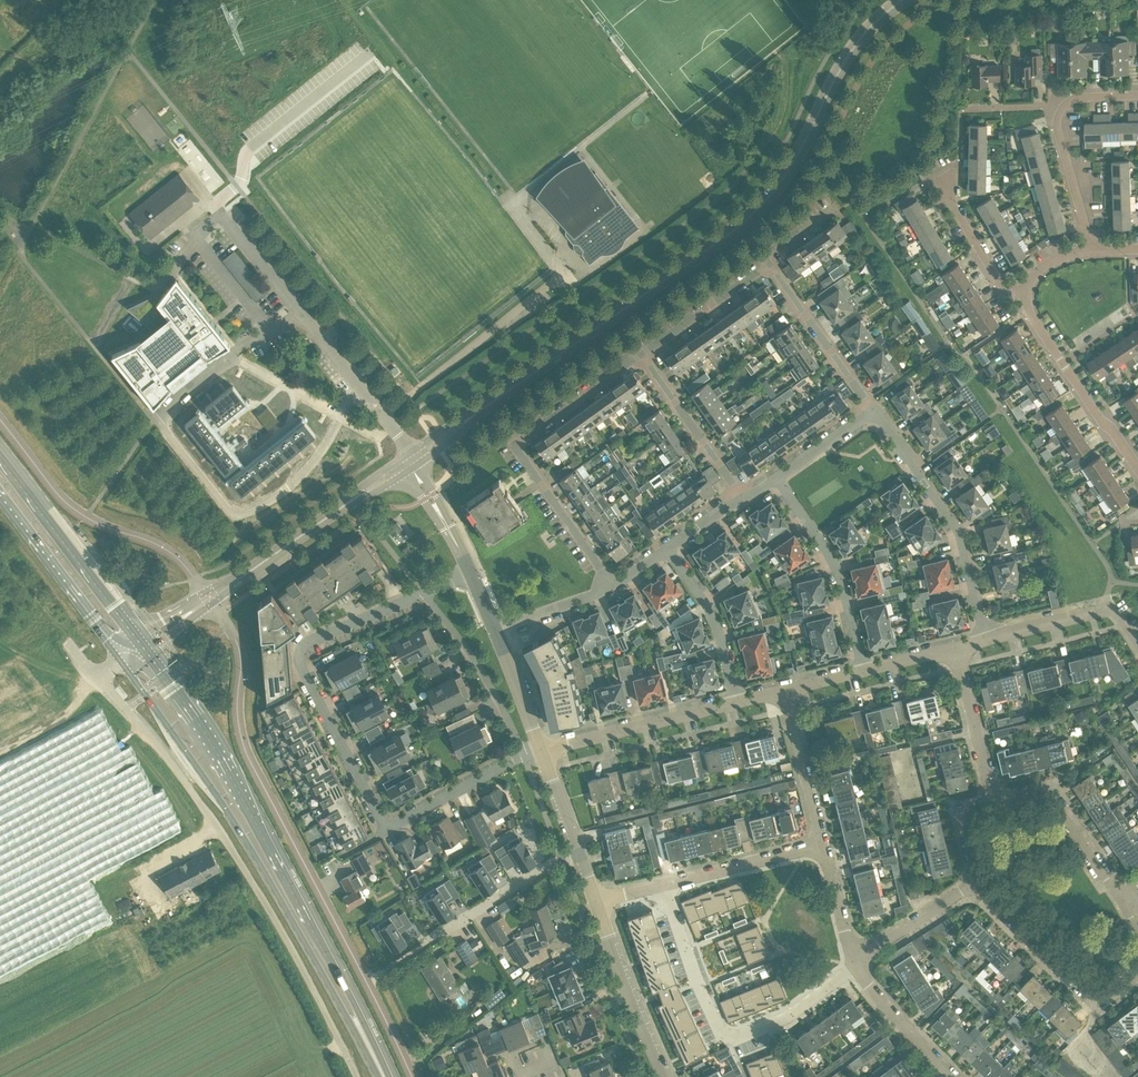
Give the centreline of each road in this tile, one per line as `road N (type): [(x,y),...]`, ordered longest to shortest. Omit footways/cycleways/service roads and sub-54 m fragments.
road 1 (tertiary): [(486,406),(729,242),(773,201),(803,157),(848,56),(902,0)]
road 2 (unclassified): [(416,1076),(242,742),(241,655),(211,600)]
road 3 (residential): [(524,755),(387,829),(300,656),(308,641),(425,592)]
road 4 (residential): [(610,586),(514,443),(642,354)]
road 5 (residential): [(857,968),(777,1021),(722,1029),(686,956),(666,883)]
road 6 (primary): [(287,900),(223,761),(144,643)]
road 7 (primary): [(120,661),(287,900)]
road 8 (unclassified): [(211,600),(165,547),(70,505),(0,422)]
road 9 (unclassified): [(263,900),(192,789),(97,677)]
road 10 (residential): [(986,637),(960,530),(875,407)]
road 11 (primary): [(144,643),(0,456)]
road 12 (residential): [(977,881),(1096,997),(1137,970)]
road 13 (residential): [(777,477),(842,580),(864,668)]
road 14 (residential): [(1137,468),(1062,367),(1028,312),(1025,293)]
road 15 (primary): [(0,499),(120,661)]
road 16 (primary): [(384,1076),(287,900)]
road 17 (residential): [(541,749),(736,701)]
road 18 (residential): [(425,592),(481,668),(524,755)]
road 19 (tertiary): [(666,1076),(596,902)]
road 20 (residential): [(1123,898),(1052,795),(994,804)]
road 21 (residential): [(561,859),(403,951)]
road 22 (residential): [(744,499),(642,354)]
road 23 (residential): [(875,407),(773,263)]
road 24 (residential): [(986,637),(1111,609),(1137,647)]
road 25 (residential): [(667,550),(717,624),(736,701)]
road 26 (tertiary): [(211,600),(346,504)]
road 27 (residential): [(666,883),(823,844)]
road 28 (residential): [(994,804),(955,648)]
road 29 (residential): [(642,354),(773,263)]
road 30 (residential): [(823,844),(787,689)]
road 31 (residential): [(1025,293),(1001,286),(937,177)]
road 32 (residential): [(1059,105),(1091,248)]
road 33 (residential): [(855,957),(977,881)]
road 34 (residential): [(950,1070),(857,968)]
road 35 (track): [(91,671),(67,716),(0,750)]
road 36 (tertiary): [(541,749),(497,631)]
road 37 (residential): [(497,631),(610,586)]
road 38 (tertiary): [(472,573),(414,467)]
road 39 (residential): [(777,477),(875,407)]

